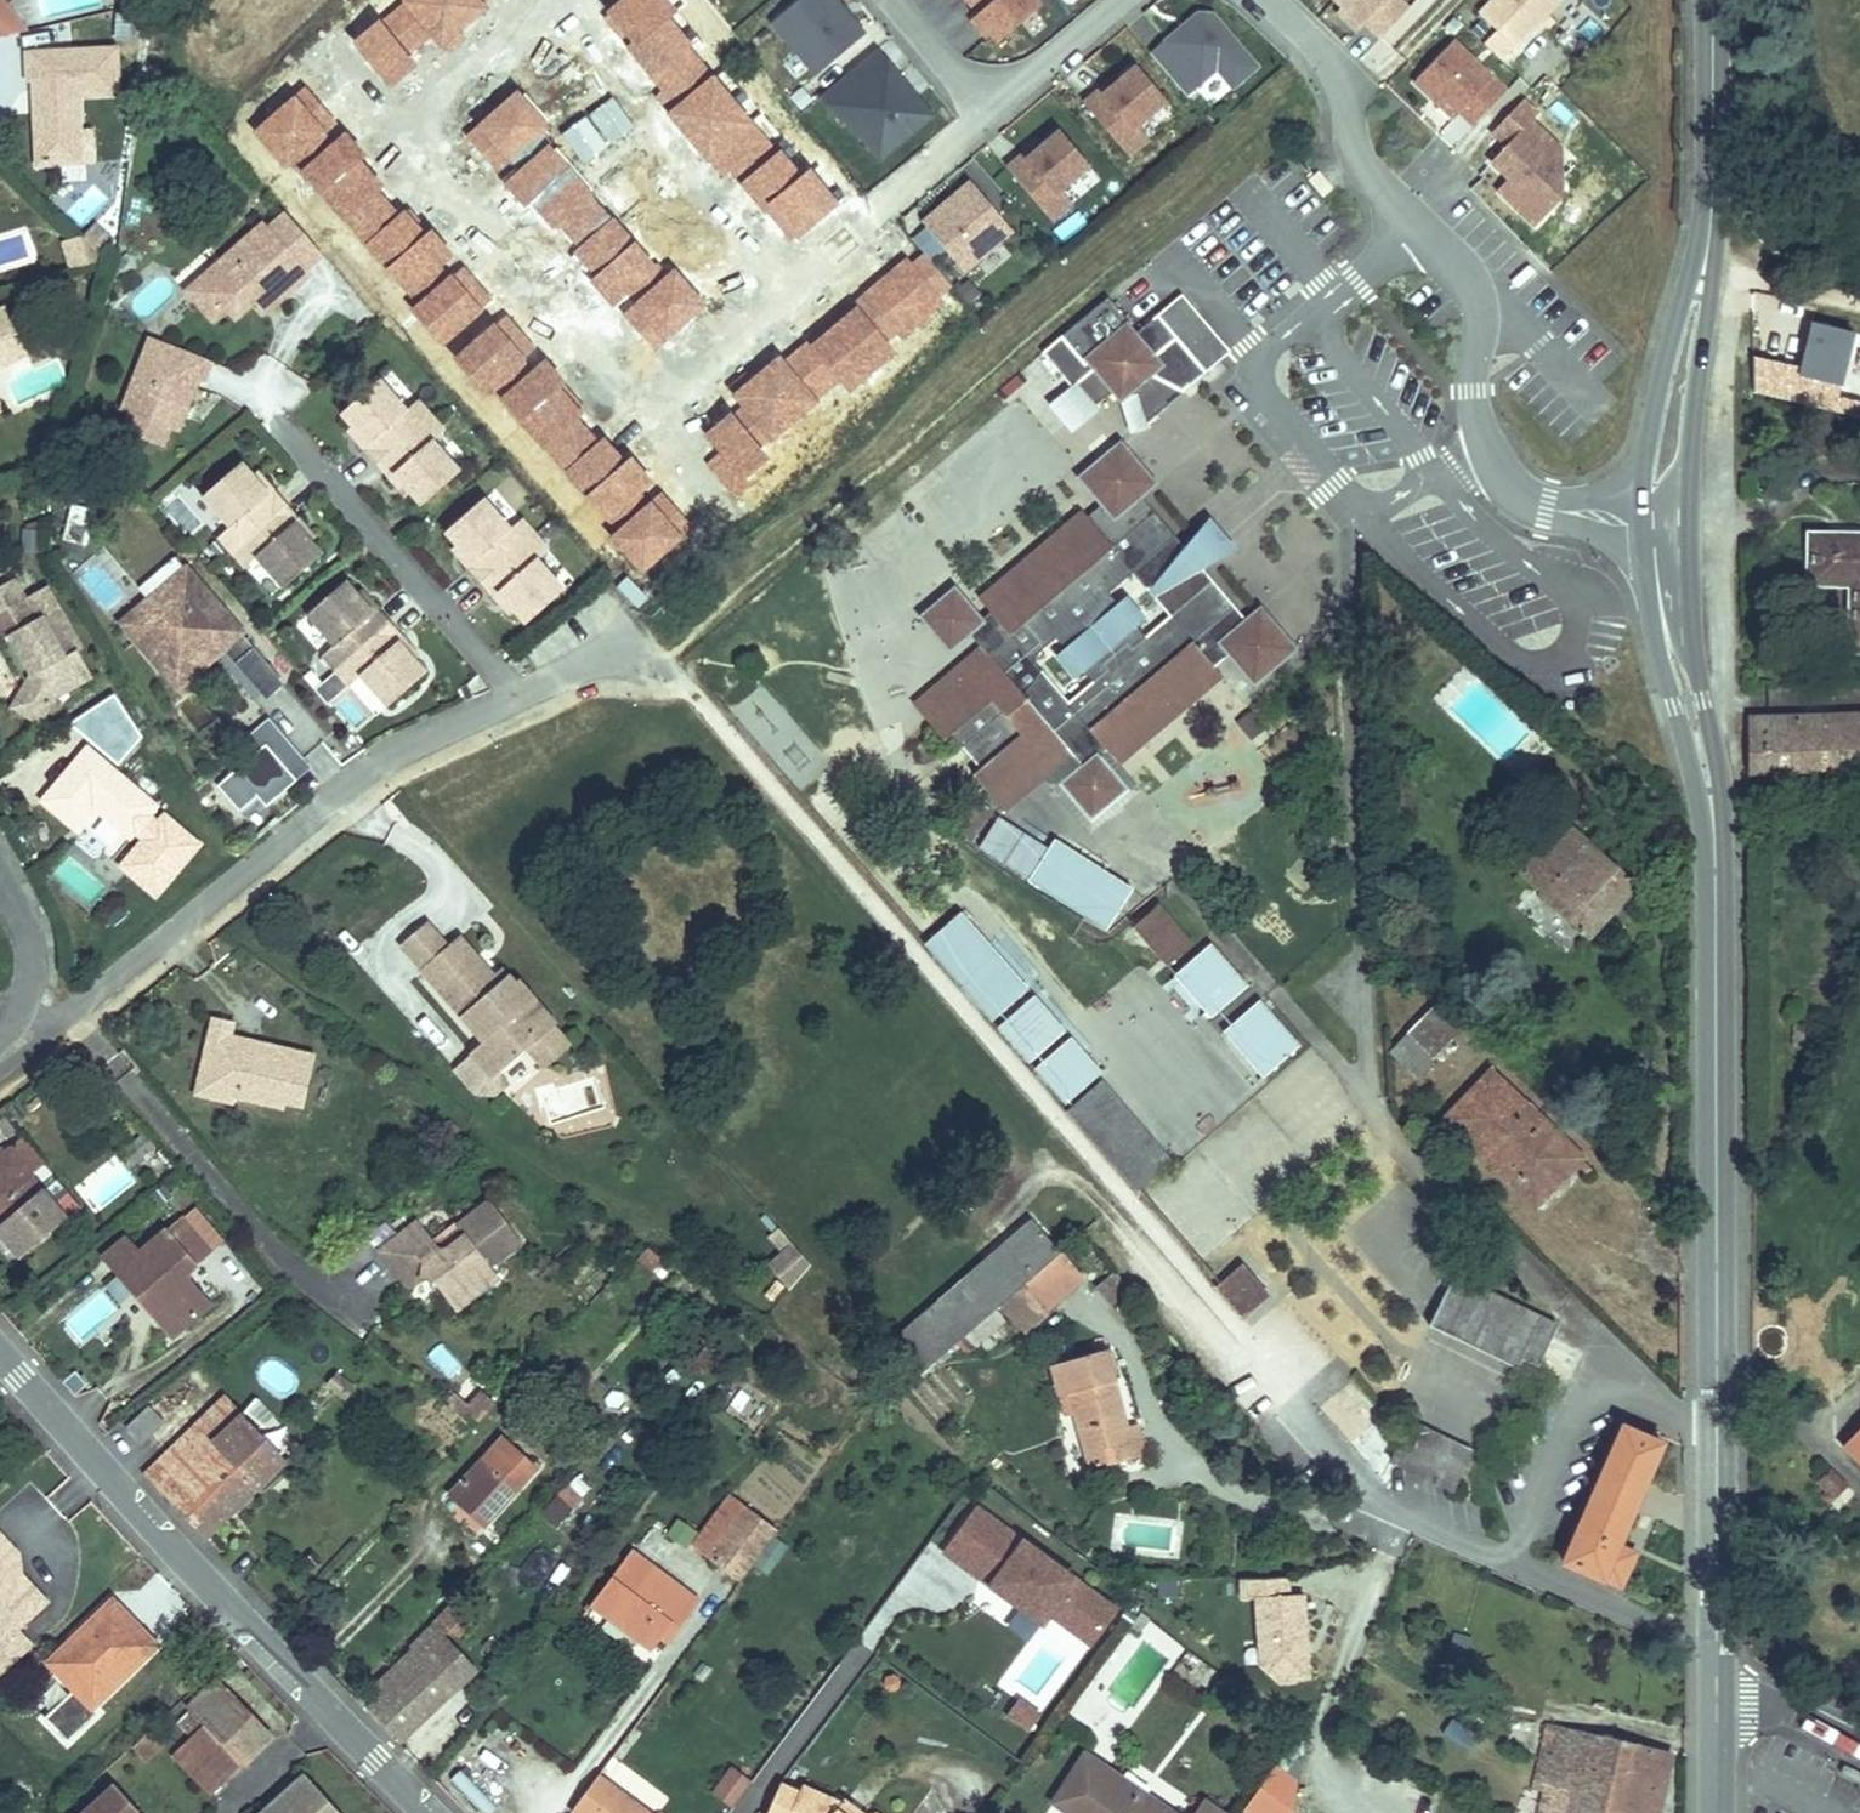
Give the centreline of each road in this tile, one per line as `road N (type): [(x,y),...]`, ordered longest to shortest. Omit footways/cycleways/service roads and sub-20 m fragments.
road 1 (secondary): [(1666,521),(1679,648),(1712,798),(1717,1812)]
road 2 (unknown): [(999,83),(1002,103),(645,411),(401,126),(561,0)]
road 3 (residential): [(1666,521),(1548,507),(1504,471),(1485,439),(1474,389),(1476,310),(1462,265),(1377,178),(1353,140),(1336,60),(1273,0)]
road 4 (residential): [(527,691),(378,782),(94,996),(0,1041)]
road 5 (residential): [(427,1812),(143,1527),(0,1361)]
road 6 (secondary): [(1715,0),(1705,270),(1673,418),(1666,521)]
road 7 (residential): [(527,691),(272,402)]
road 8 (residential): [(893,0),(949,68),(999,83),(1048,61),(1121,0)]
road 9 (residential): [(0,873),(35,941),(25,994),(0,1036)]
road 10 (residential): [(634,626),(527,691)]

